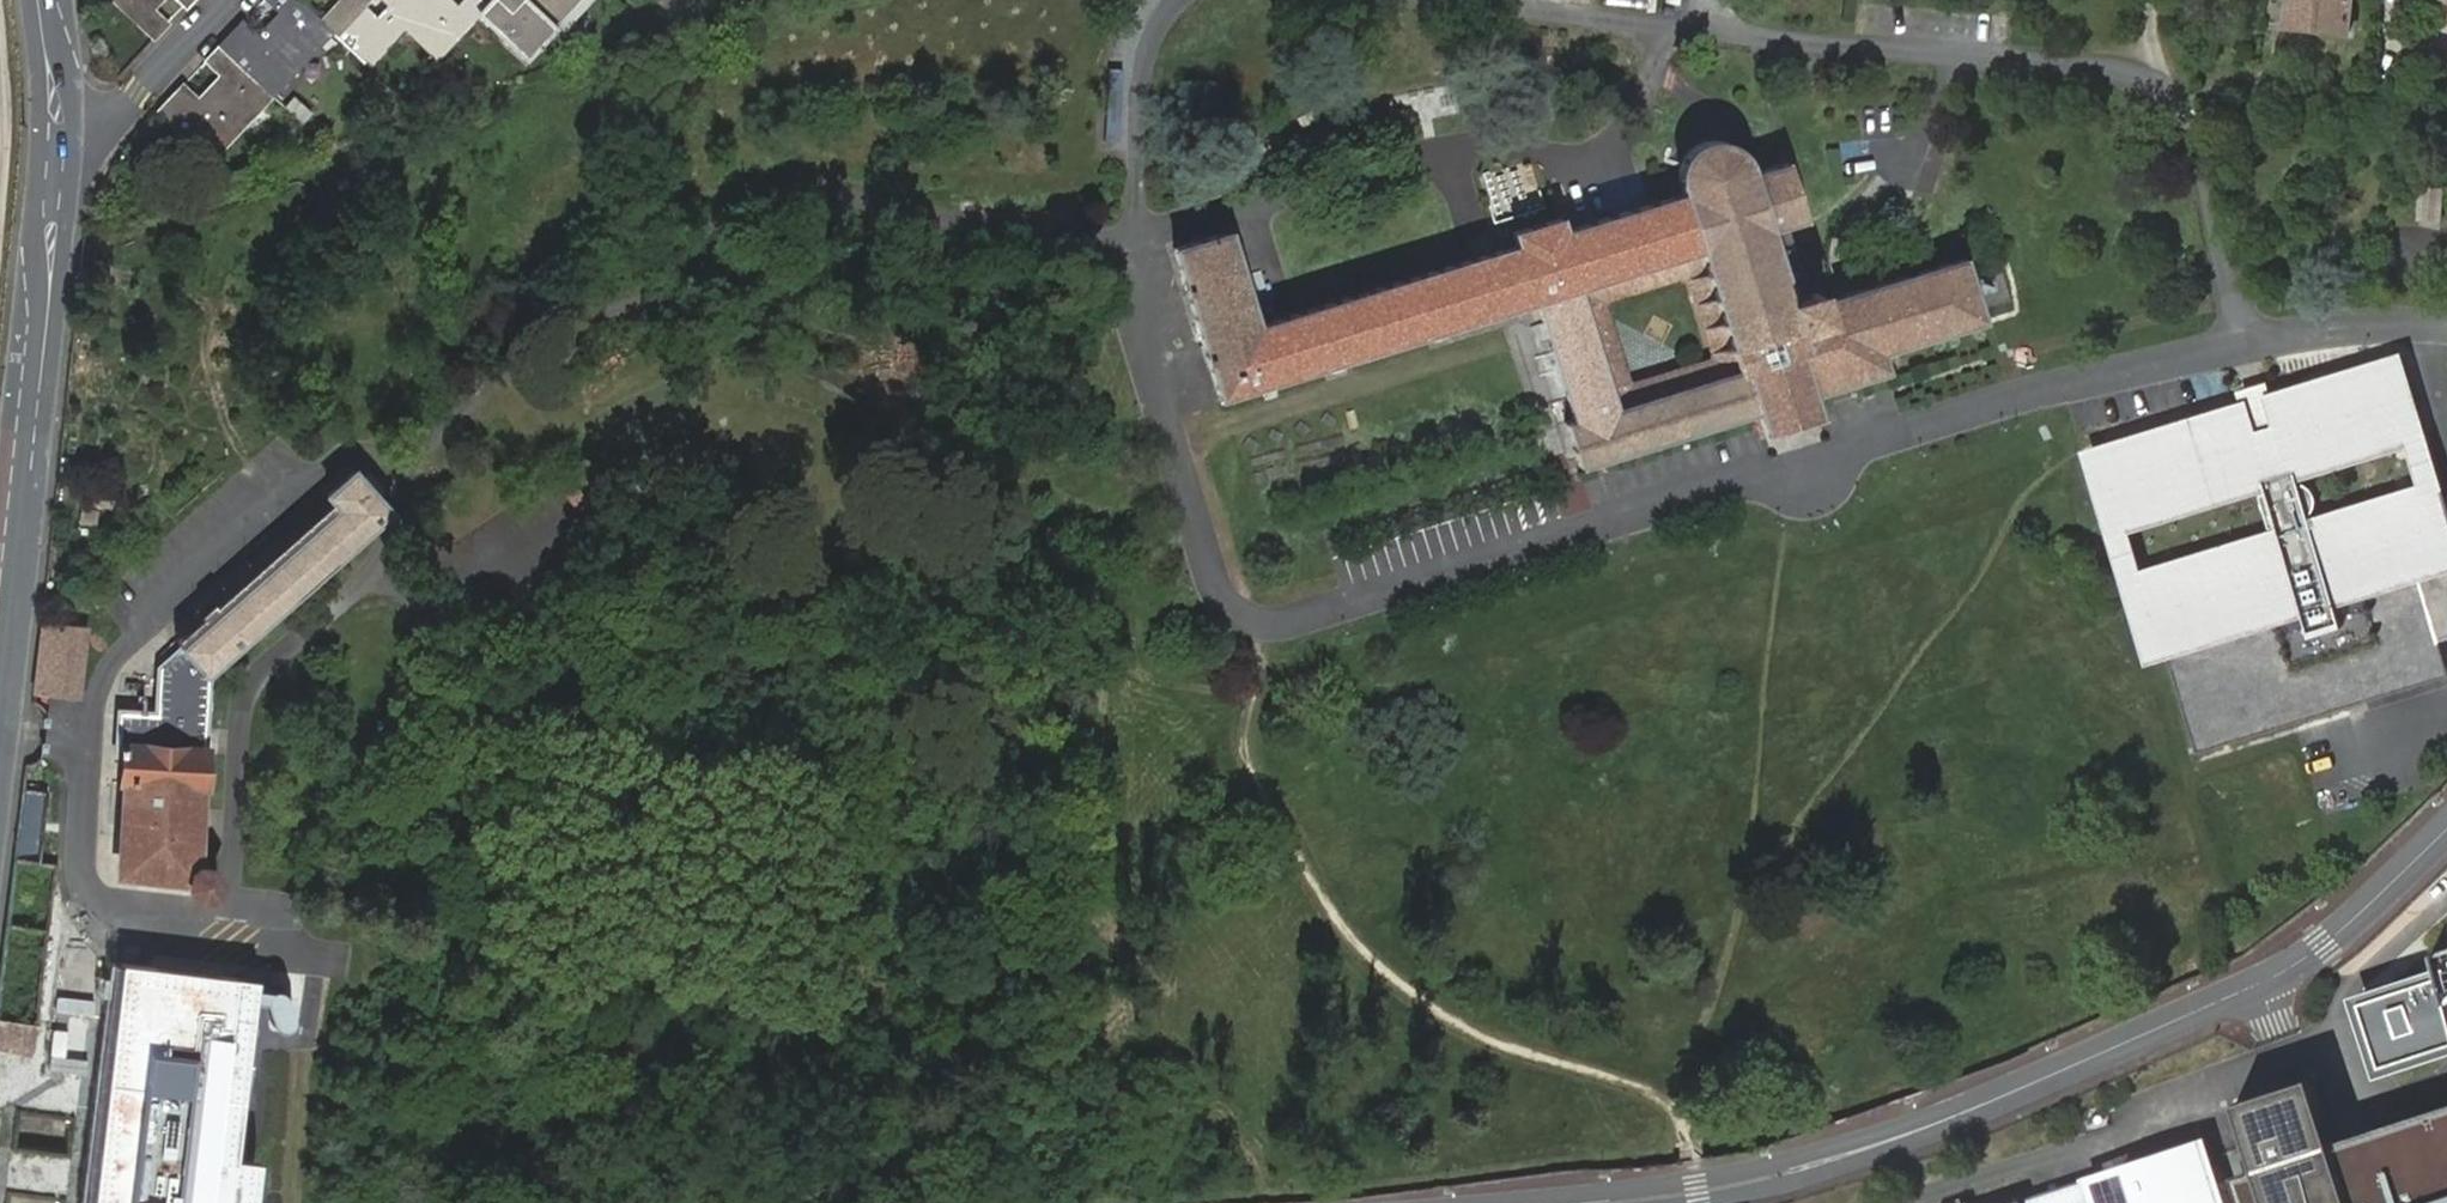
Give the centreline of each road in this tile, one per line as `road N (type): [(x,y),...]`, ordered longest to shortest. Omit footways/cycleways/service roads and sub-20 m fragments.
road 1 (residential): [(1578,1202),(1787,1175),(2019,1093),(2294,966),(2446,832)]
road 2 (tertiary): [(62,116),(0,748)]
road 3 (residential): [(62,116),(141,99),(230,0)]

